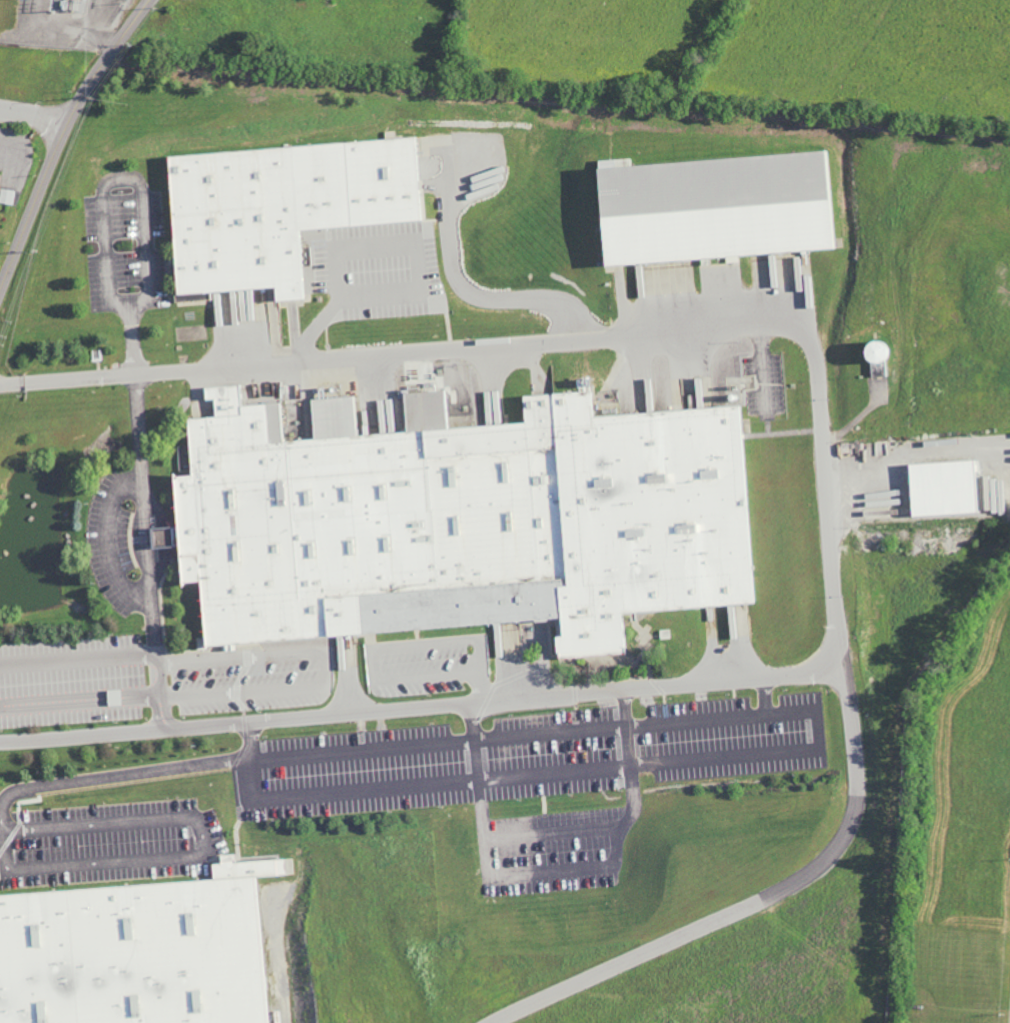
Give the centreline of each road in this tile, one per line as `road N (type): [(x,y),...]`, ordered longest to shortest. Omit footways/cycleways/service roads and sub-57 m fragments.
road 1 (tertiary): [(0,294),(77,107),(150,0)]

